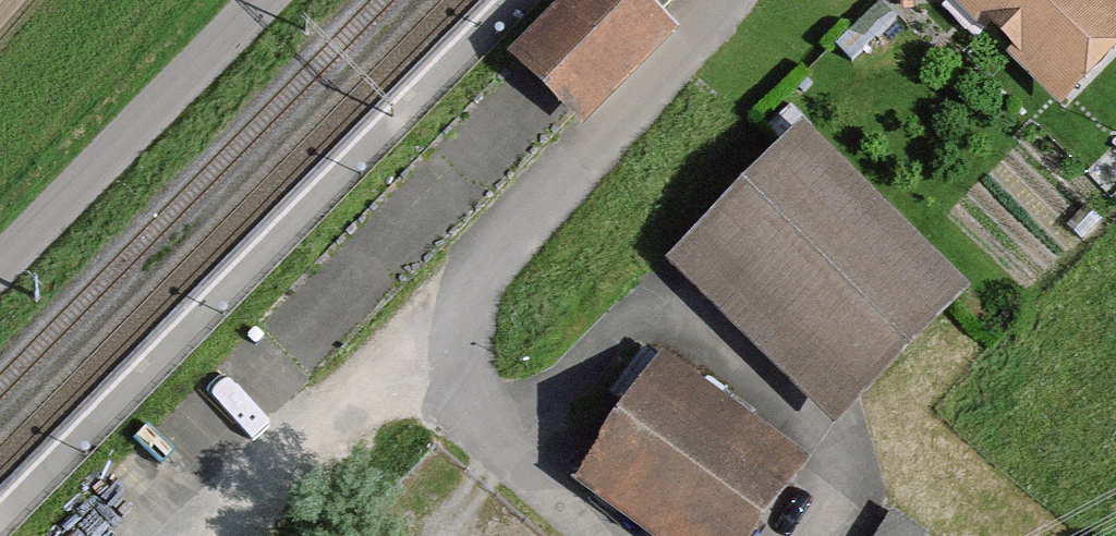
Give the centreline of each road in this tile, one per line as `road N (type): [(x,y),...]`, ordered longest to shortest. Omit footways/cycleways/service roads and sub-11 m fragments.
road 1 (unclassified): [(718,0),(487,255),(464,306),(462,393),(479,425),(592,535)]
road 2 (unclassified): [(0,260),(257,0)]

